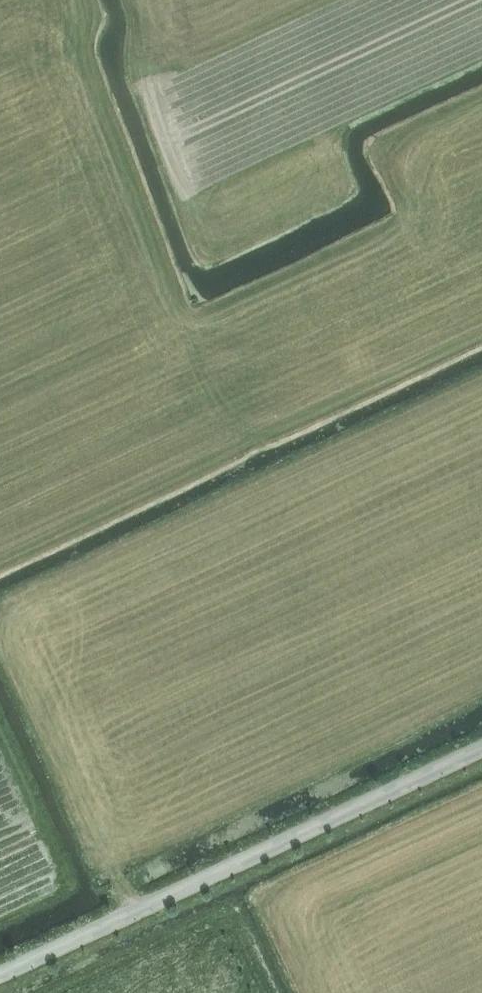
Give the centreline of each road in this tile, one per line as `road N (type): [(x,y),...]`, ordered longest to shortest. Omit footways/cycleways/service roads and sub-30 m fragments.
road 1 (tertiary): [(0,975),(481,748)]

